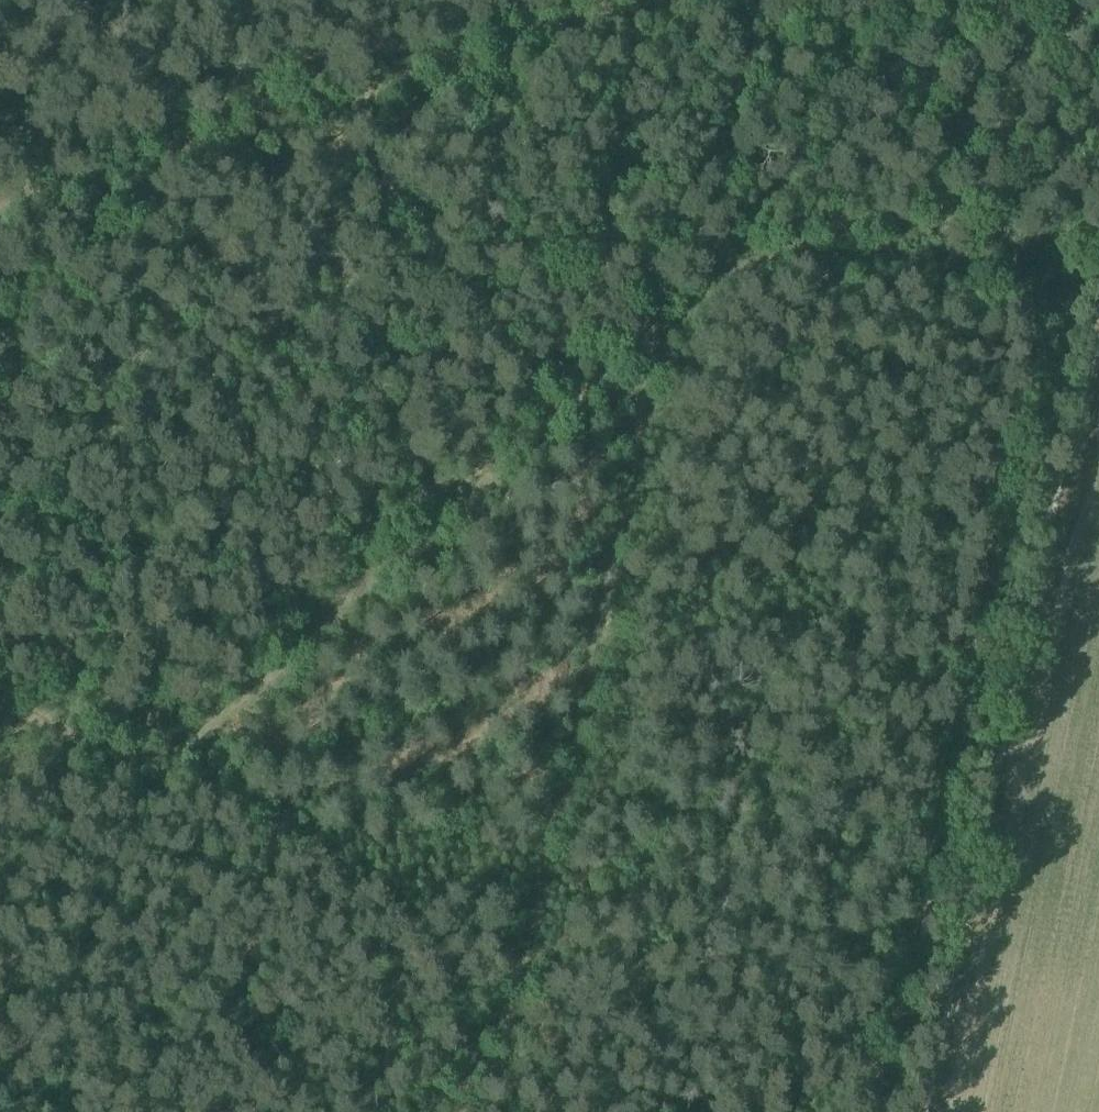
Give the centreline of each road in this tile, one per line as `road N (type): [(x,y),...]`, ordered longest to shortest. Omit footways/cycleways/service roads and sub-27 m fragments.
road 1 (track): [(1098,324),(1007,287),(839,255),(786,252),(733,263),(649,345),(505,457),(269,680),(178,748),(120,762),(0,698)]
road 2 (track): [(649,345),(659,364),(552,807),(517,992),(415,1111)]
road 3 (track): [(943,1111),(1098,407)]
road 4 (track): [(0,206),(520,45),(636,0)]
road 5 (track): [(942,0),(1098,63)]

